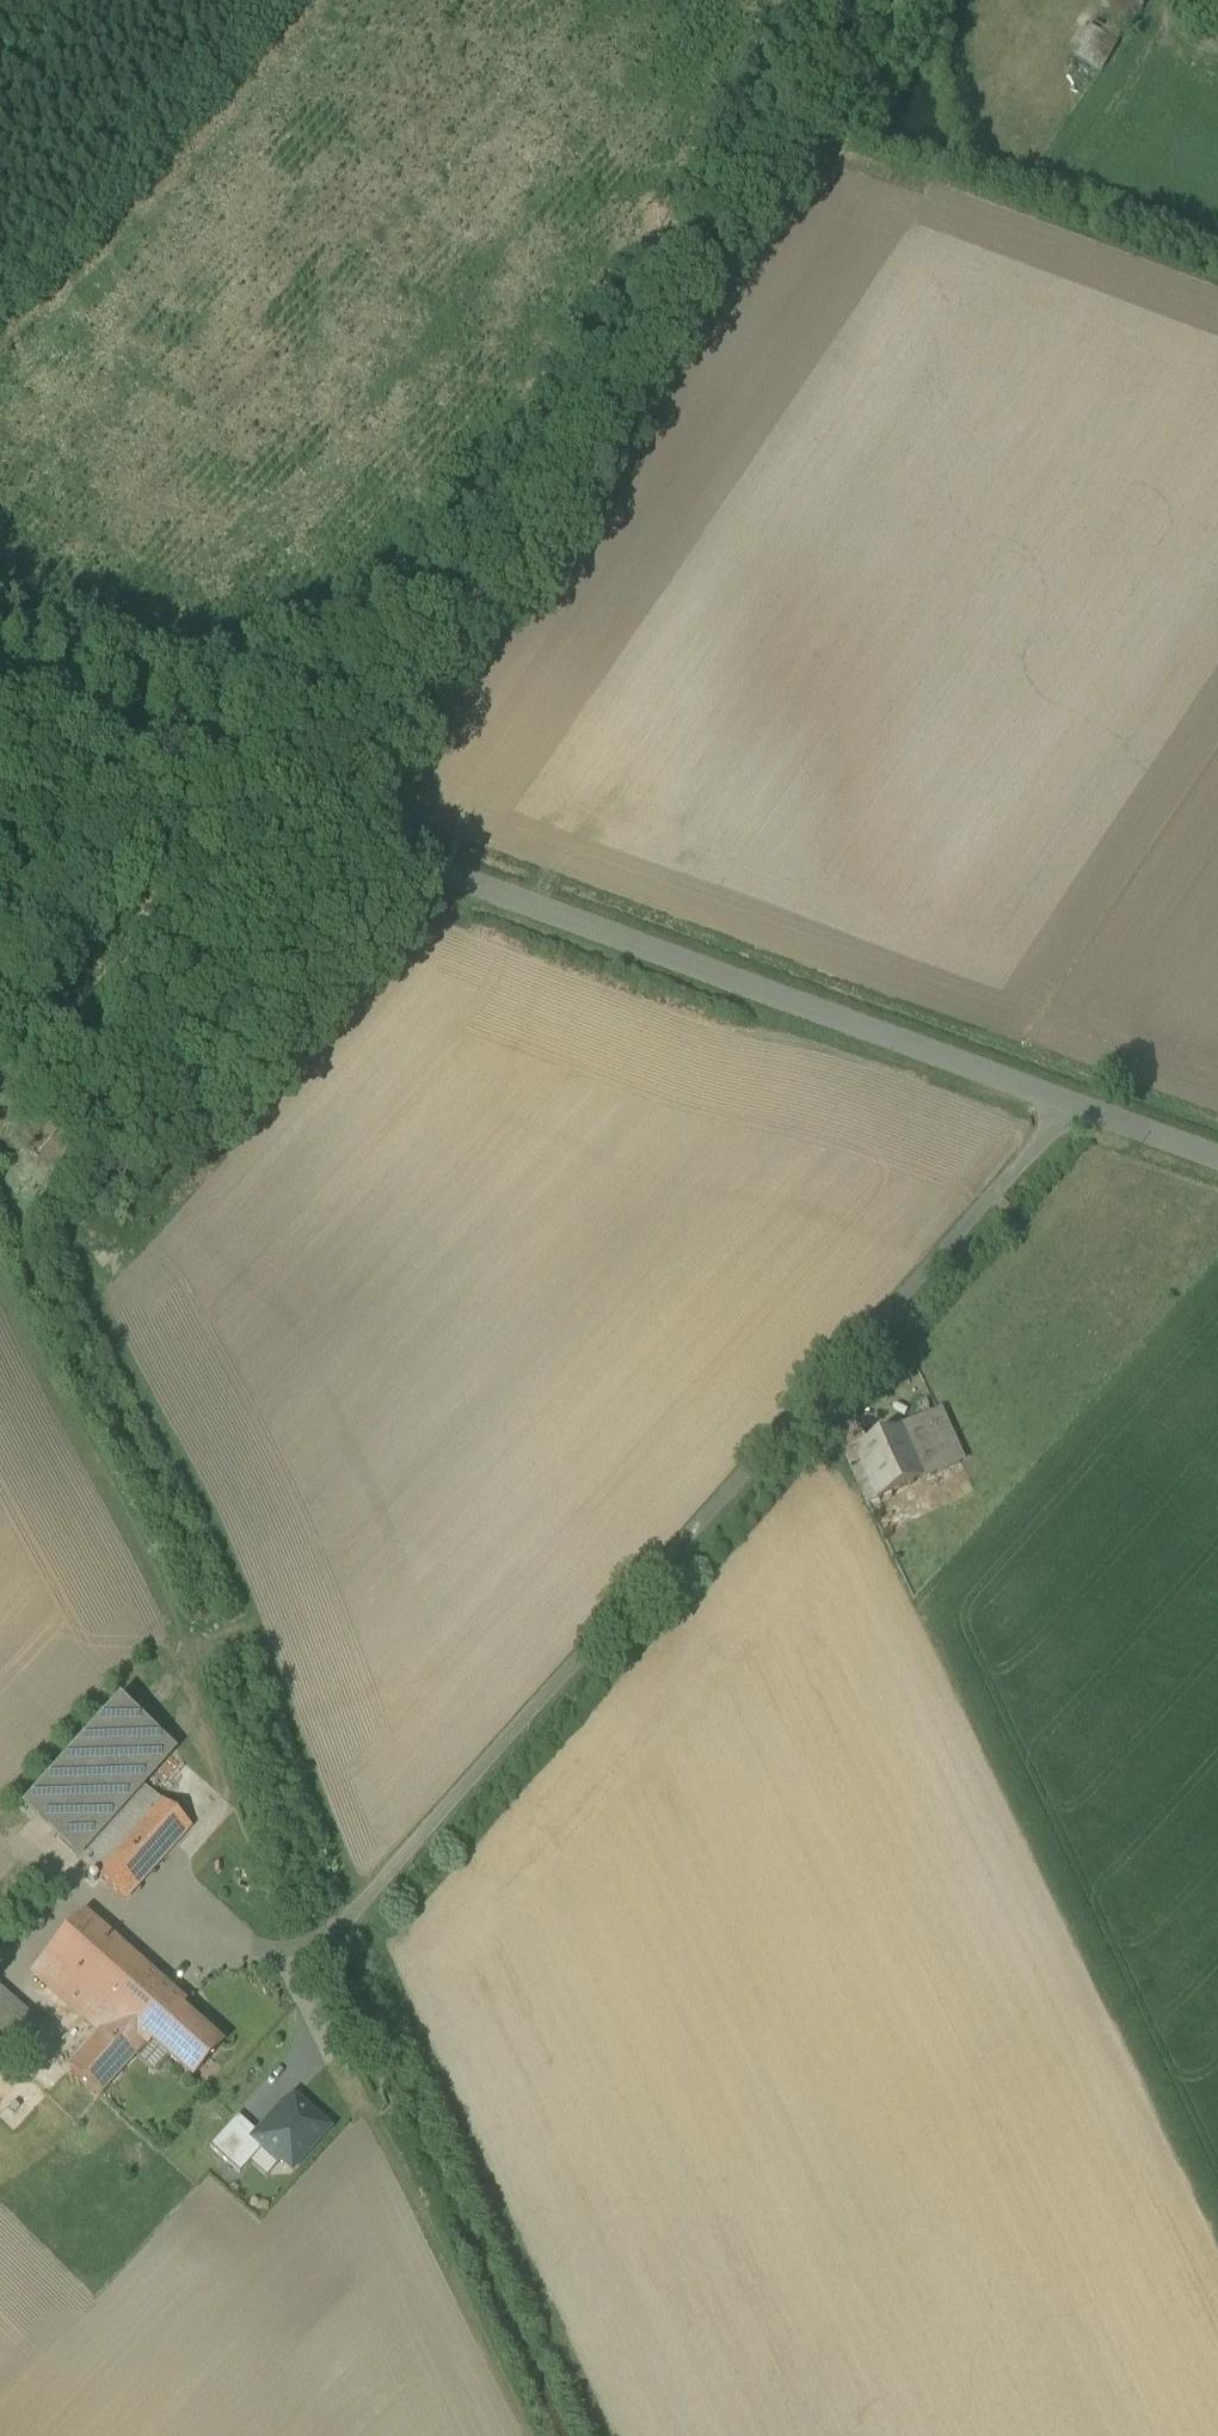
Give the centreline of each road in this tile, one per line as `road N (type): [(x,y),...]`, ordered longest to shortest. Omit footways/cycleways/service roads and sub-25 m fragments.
road 1 (unclassified): [(1217,1146),(0,681)]

